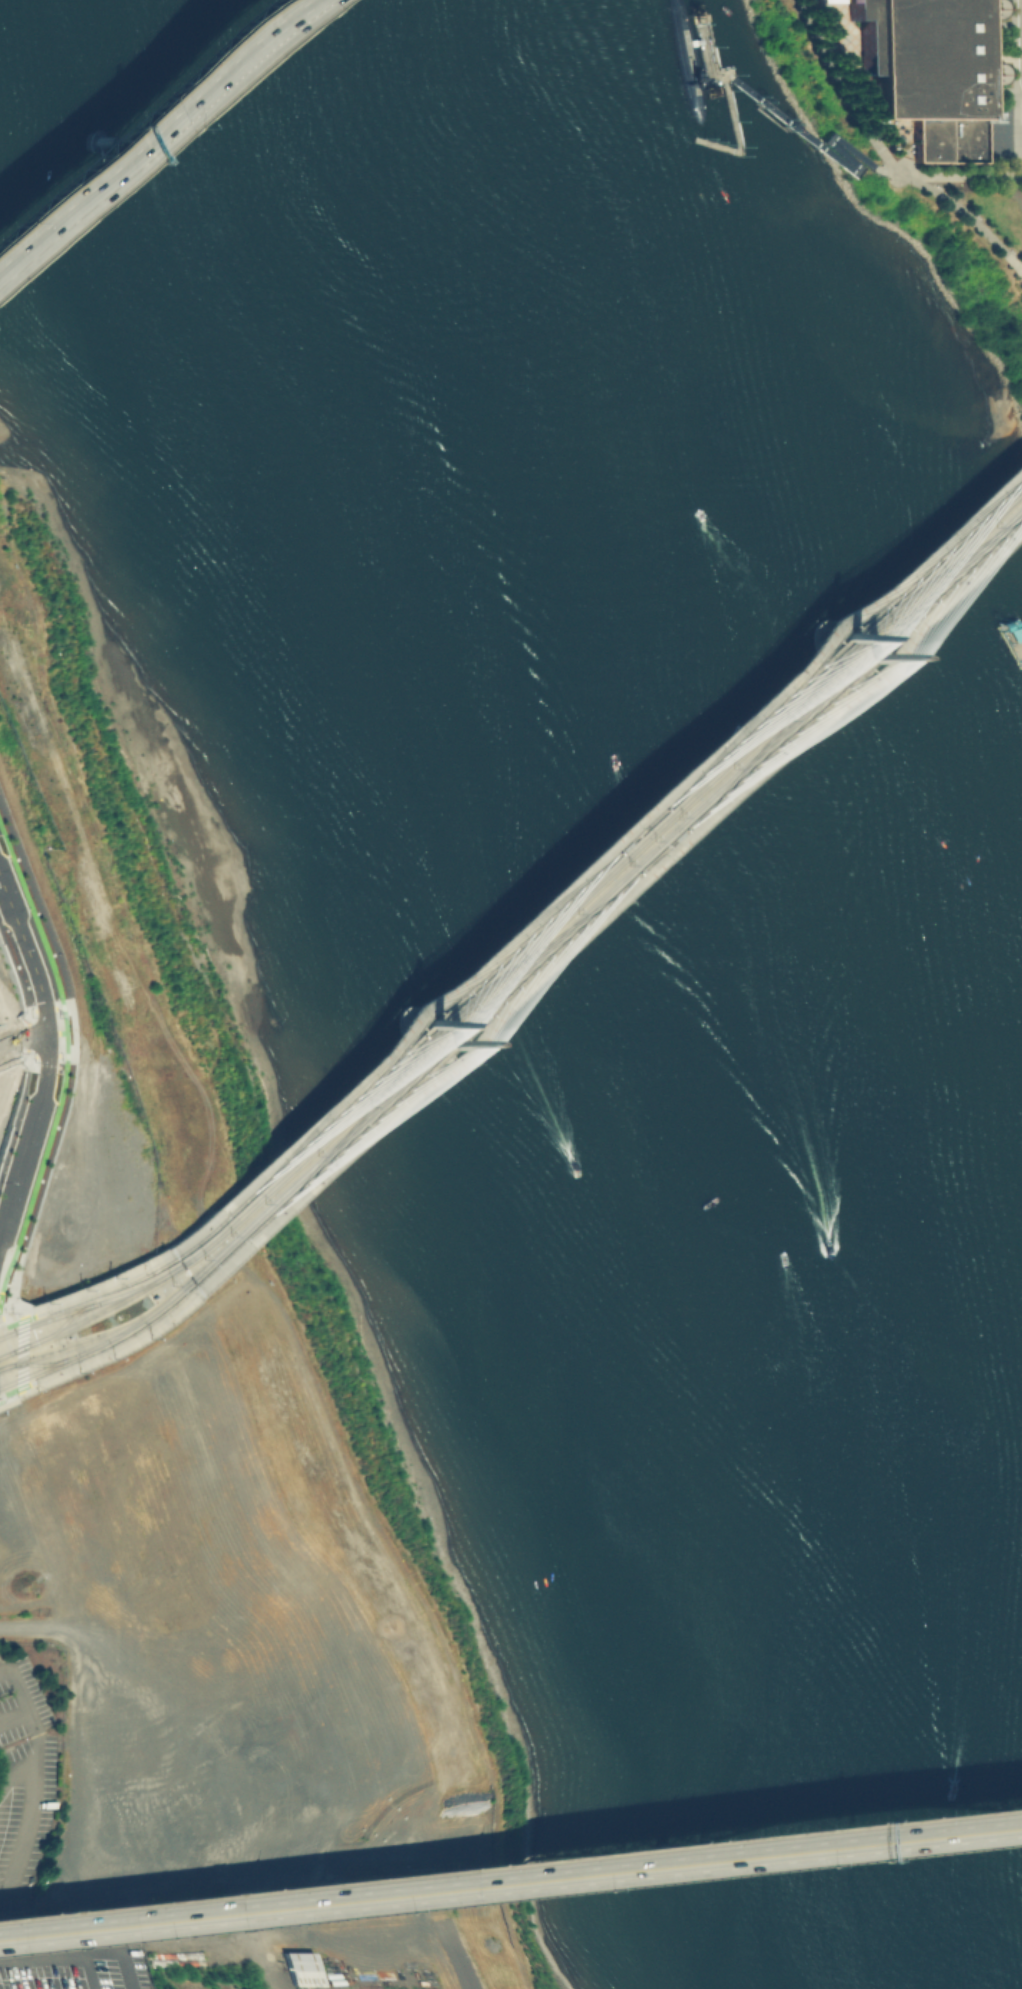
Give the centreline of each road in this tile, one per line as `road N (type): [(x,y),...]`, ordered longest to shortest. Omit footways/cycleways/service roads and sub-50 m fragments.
road 1 (trunk): [(188,1921),(1021,1830)]
road 2 (motorway): [(307,0),(0,264)]
road 3 (motorway): [(0,266),(284,23)]
road 4 (residential): [(46,1032),(44,1076),(0,1228)]
road 5 (trunk): [(0,1941),(188,1921)]
road 6 (residential): [(0,883),(36,979),(46,1032)]

